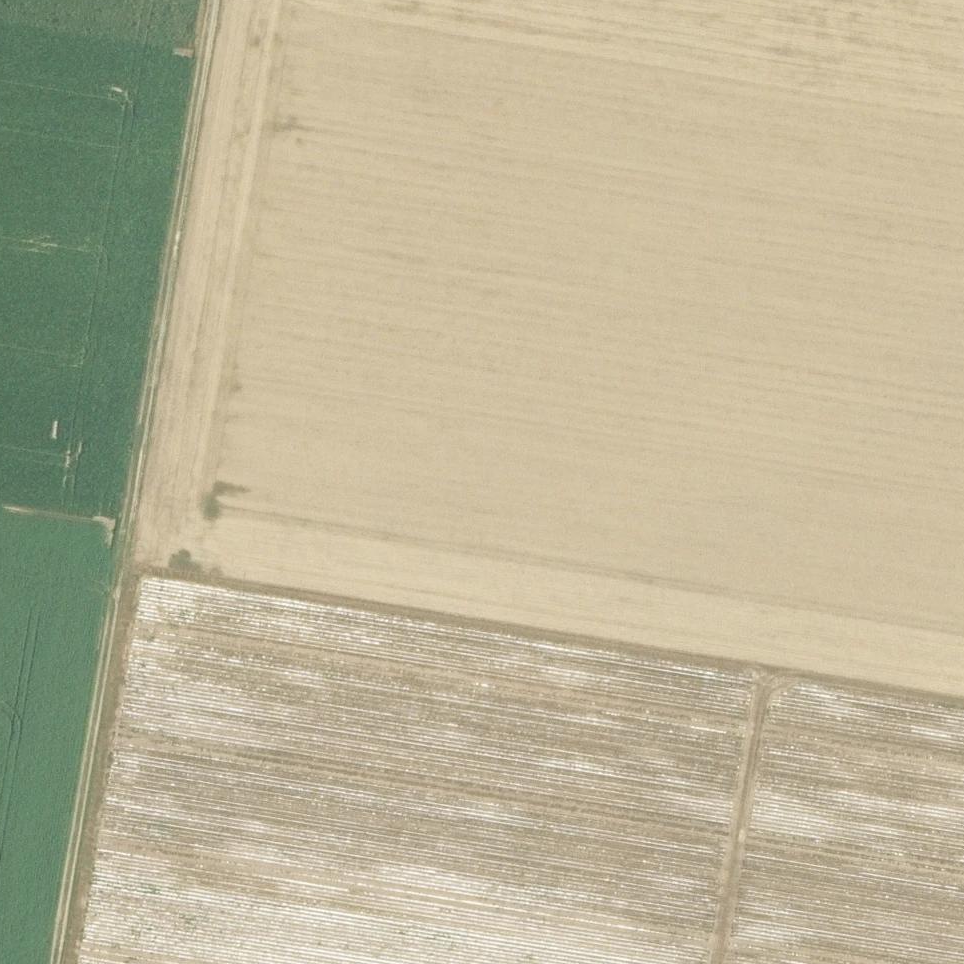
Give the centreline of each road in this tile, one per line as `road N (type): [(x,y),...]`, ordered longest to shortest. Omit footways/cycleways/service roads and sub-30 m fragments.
road 1 (track): [(217,0),(59,963)]

